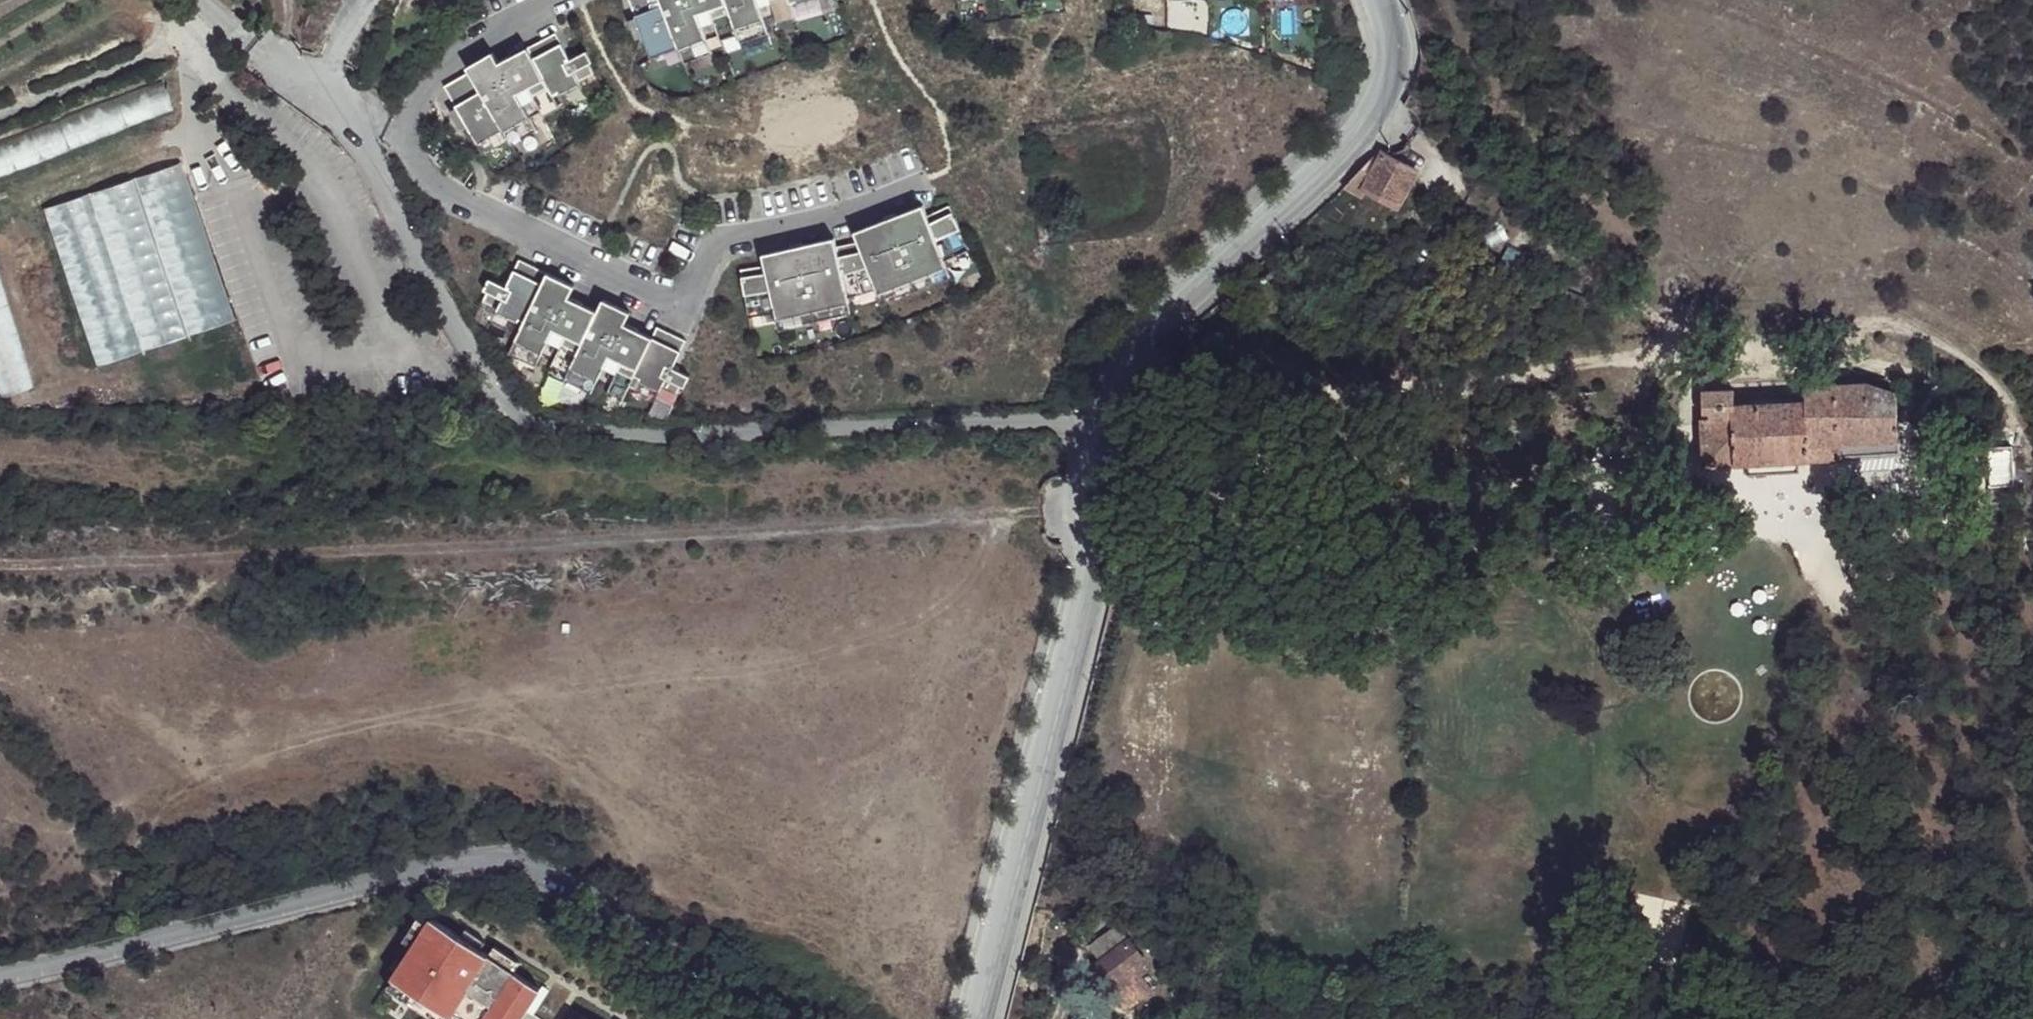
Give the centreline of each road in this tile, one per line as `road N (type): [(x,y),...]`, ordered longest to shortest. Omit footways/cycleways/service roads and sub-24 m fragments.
road 1 (residential): [(318,90),(347,110),(415,256),(502,400),(528,420),(554,429),(677,433),(1106,419)]
road 2 (residential): [(0,980),(475,860),(513,860),(559,878),(766,1018)]
road 3 (residential): [(975,1018),(1089,553),(1106,419)]
road 4 (residential): [(1106,419),(1129,360),(1372,114),(1393,46),(1376,0)]

